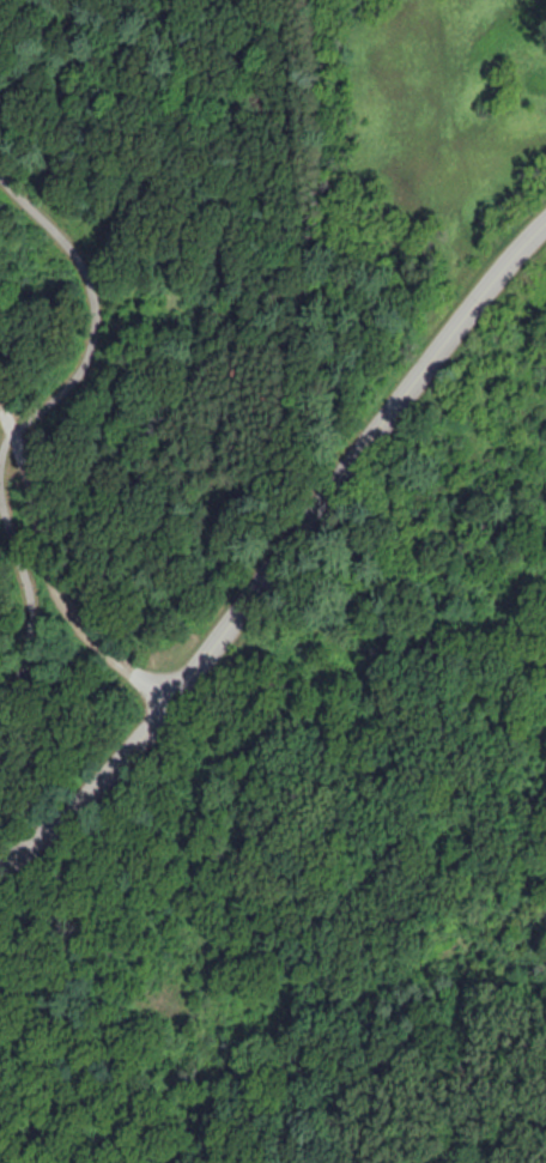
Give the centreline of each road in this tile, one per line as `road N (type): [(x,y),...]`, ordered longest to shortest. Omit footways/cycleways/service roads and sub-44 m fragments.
road 1 (residential): [(0,863),(86,795),(171,699),(493,279),(545,222)]
road 2 (residential): [(0,394),(63,602),(111,656),(171,699)]

